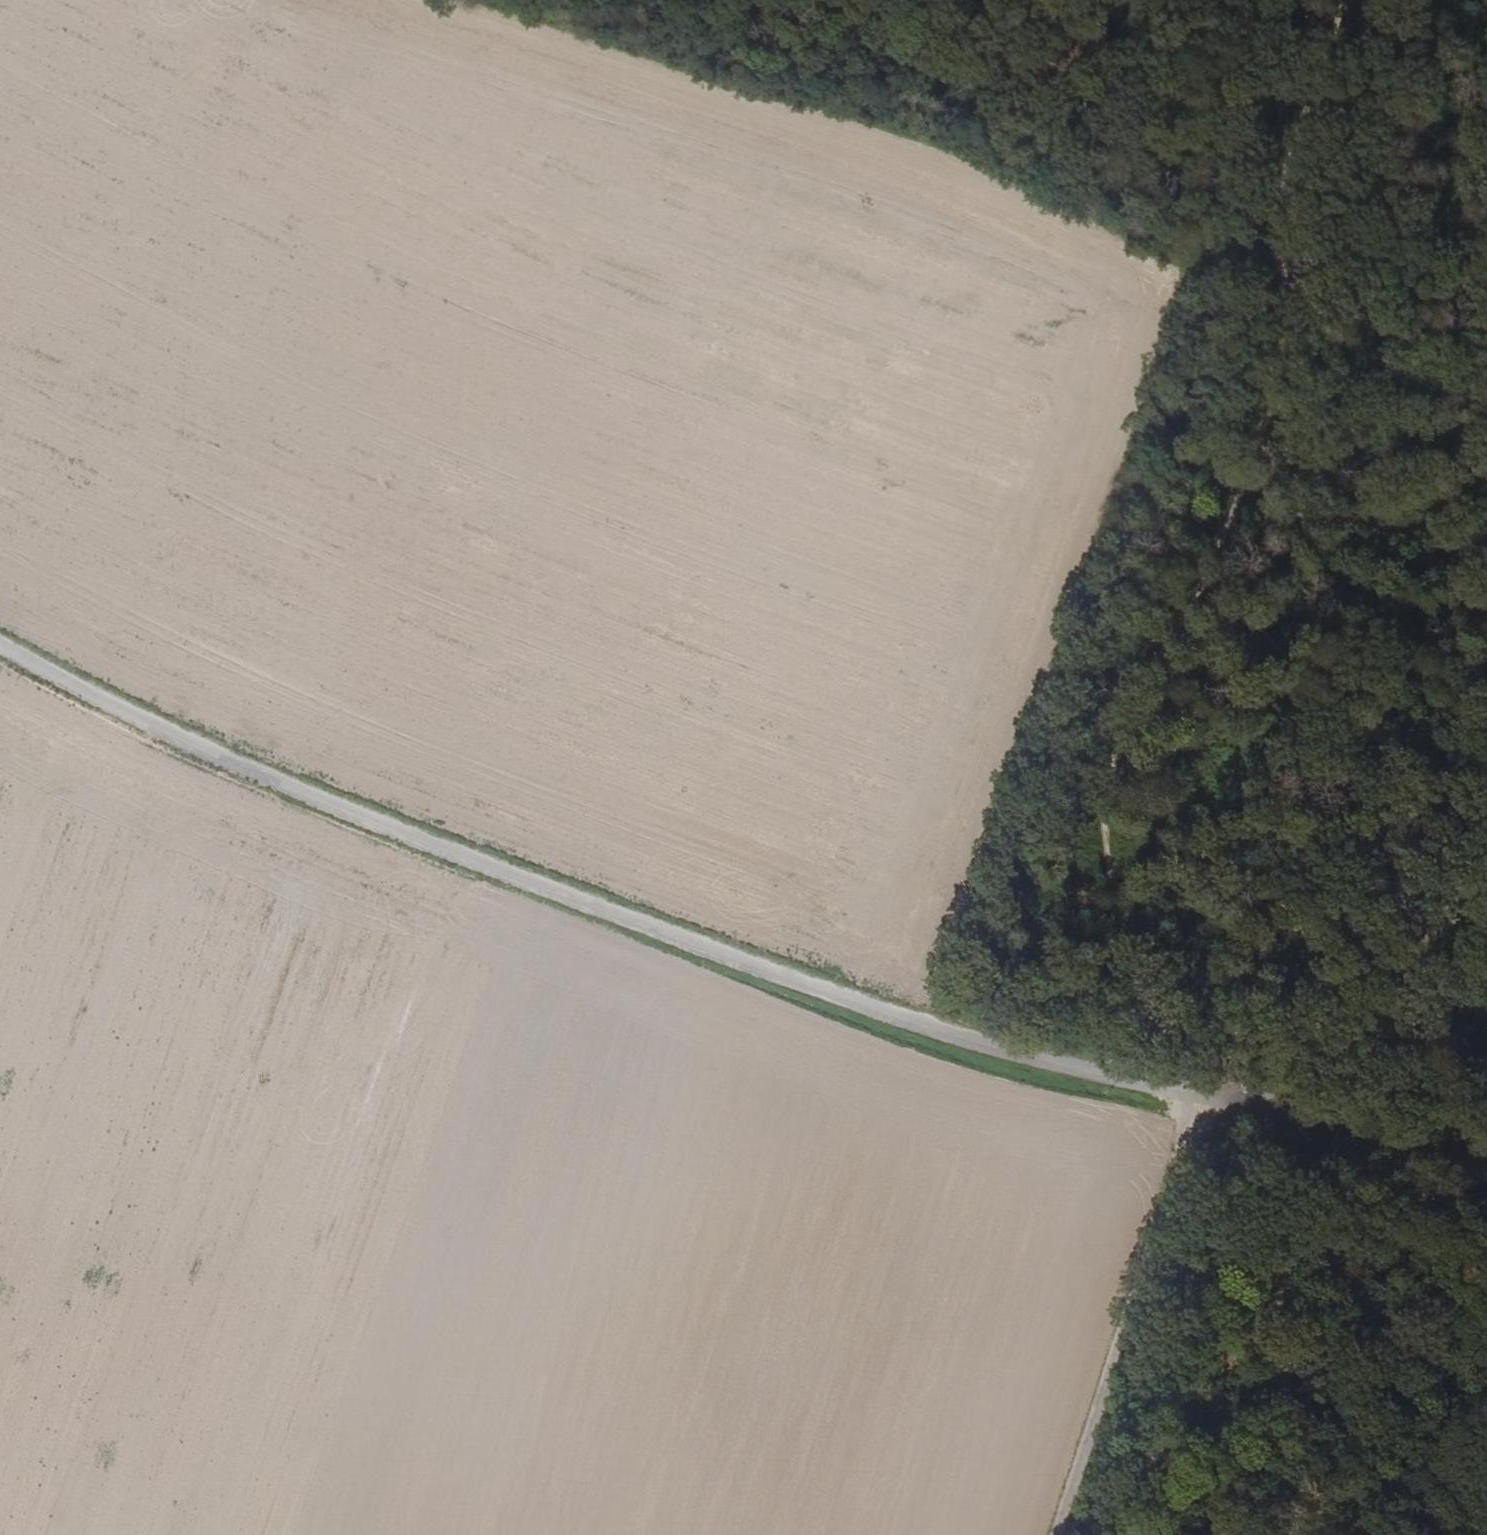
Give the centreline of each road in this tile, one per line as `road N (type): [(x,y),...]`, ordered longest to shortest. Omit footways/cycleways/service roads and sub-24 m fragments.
road 1 (unclassified): [(0,643),(157,727),(381,825),(926,1023),(1306,1116),(1486,1172)]
road 2 (track): [(1227,1097),(1138,1371),(1074,1534)]

